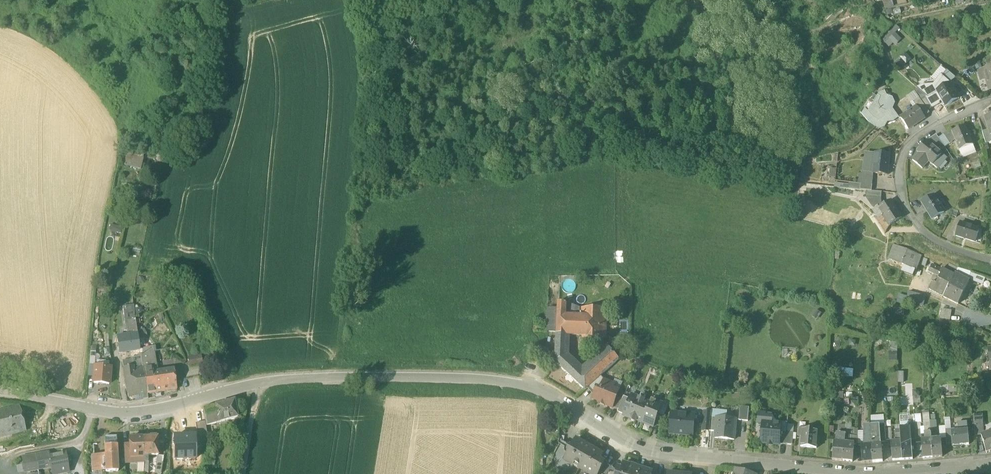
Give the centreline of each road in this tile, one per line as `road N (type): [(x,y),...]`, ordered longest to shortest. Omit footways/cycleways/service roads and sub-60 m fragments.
road 1 (residential): [(0,389),(126,414),(257,381),(483,377),(525,384),(623,443),(654,453),(853,473)]
road 2 (residential): [(990,261),(922,232),(904,205),(899,176),(906,151),(930,130),(990,101)]

